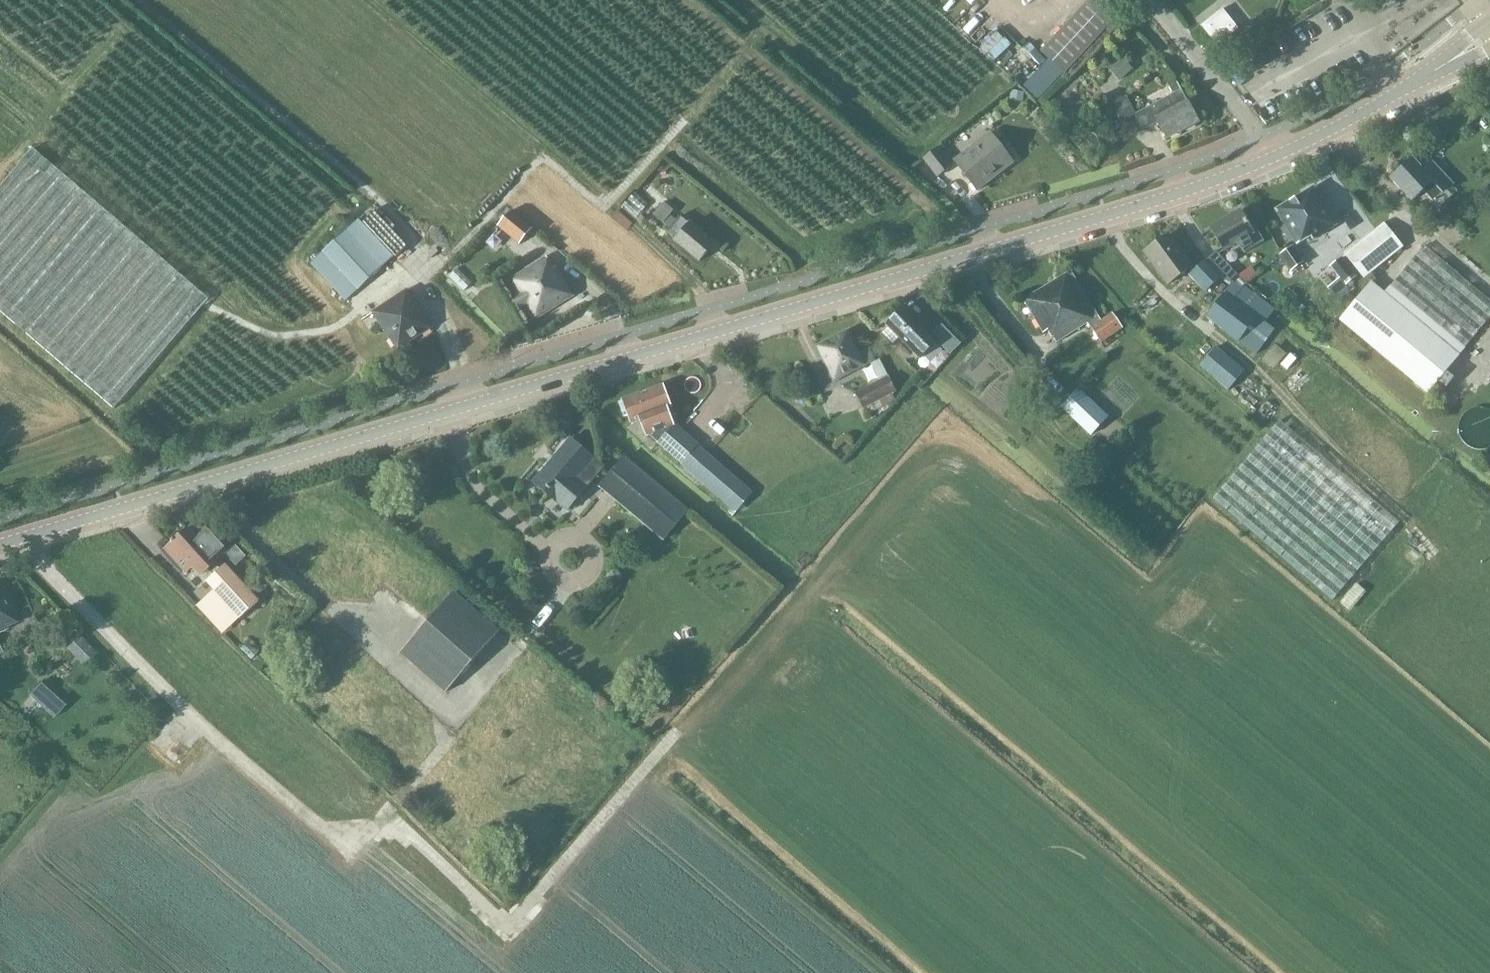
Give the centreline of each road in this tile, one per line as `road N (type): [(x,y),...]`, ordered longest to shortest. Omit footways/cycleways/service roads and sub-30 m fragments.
road 1 (tertiary): [(1489,33),(1340,126),(1216,181),(0,545)]

